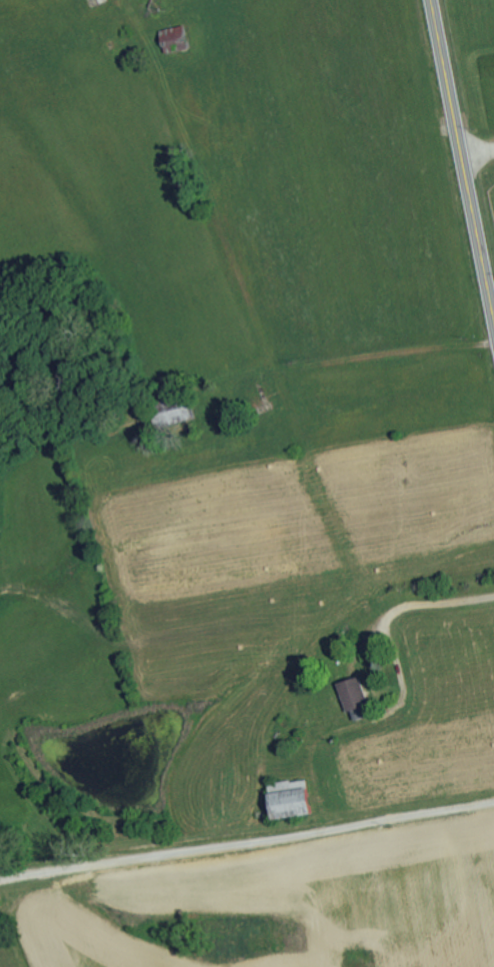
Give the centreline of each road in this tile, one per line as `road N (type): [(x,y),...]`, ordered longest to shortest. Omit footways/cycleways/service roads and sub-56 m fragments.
road 1 (residential): [(493,804),(0,884)]
road 2 (primary): [(493,322),(431,0)]

